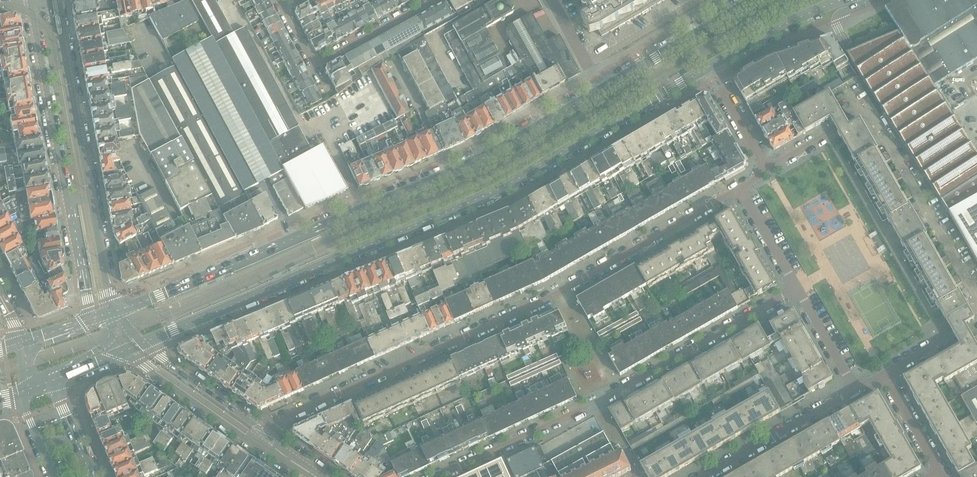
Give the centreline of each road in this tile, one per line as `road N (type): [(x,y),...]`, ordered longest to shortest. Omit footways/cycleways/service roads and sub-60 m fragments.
road 1 (secondary): [(140,342),(496,191),(708,68)]
road 2 (secondary): [(601,88),(485,156),(117,311)]
road 3 (residential): [(739,189),(566,289),(274,423)]
road 4 (residential): [(437,476),(600,401),(797,287)]
road 5 (residential): [(31,1),(86,319)]
road 6 (tertiary): [(117,311),(56,0)]
road 7 (residential): [(976,296),(873,115),(836,128)]
road 8 (secondary): [(753,0),(601,88)]
road 9 (residential): [(704,476),(854,390)]
road 10 (residential): [(128,347),(254,441)]
road 11 (residential): [(261,435),(140,342)]
road 12 (secondary): [(708,68),(771,29),(843,0)]
road 13 (residential): [(314,65),(432,0)]

